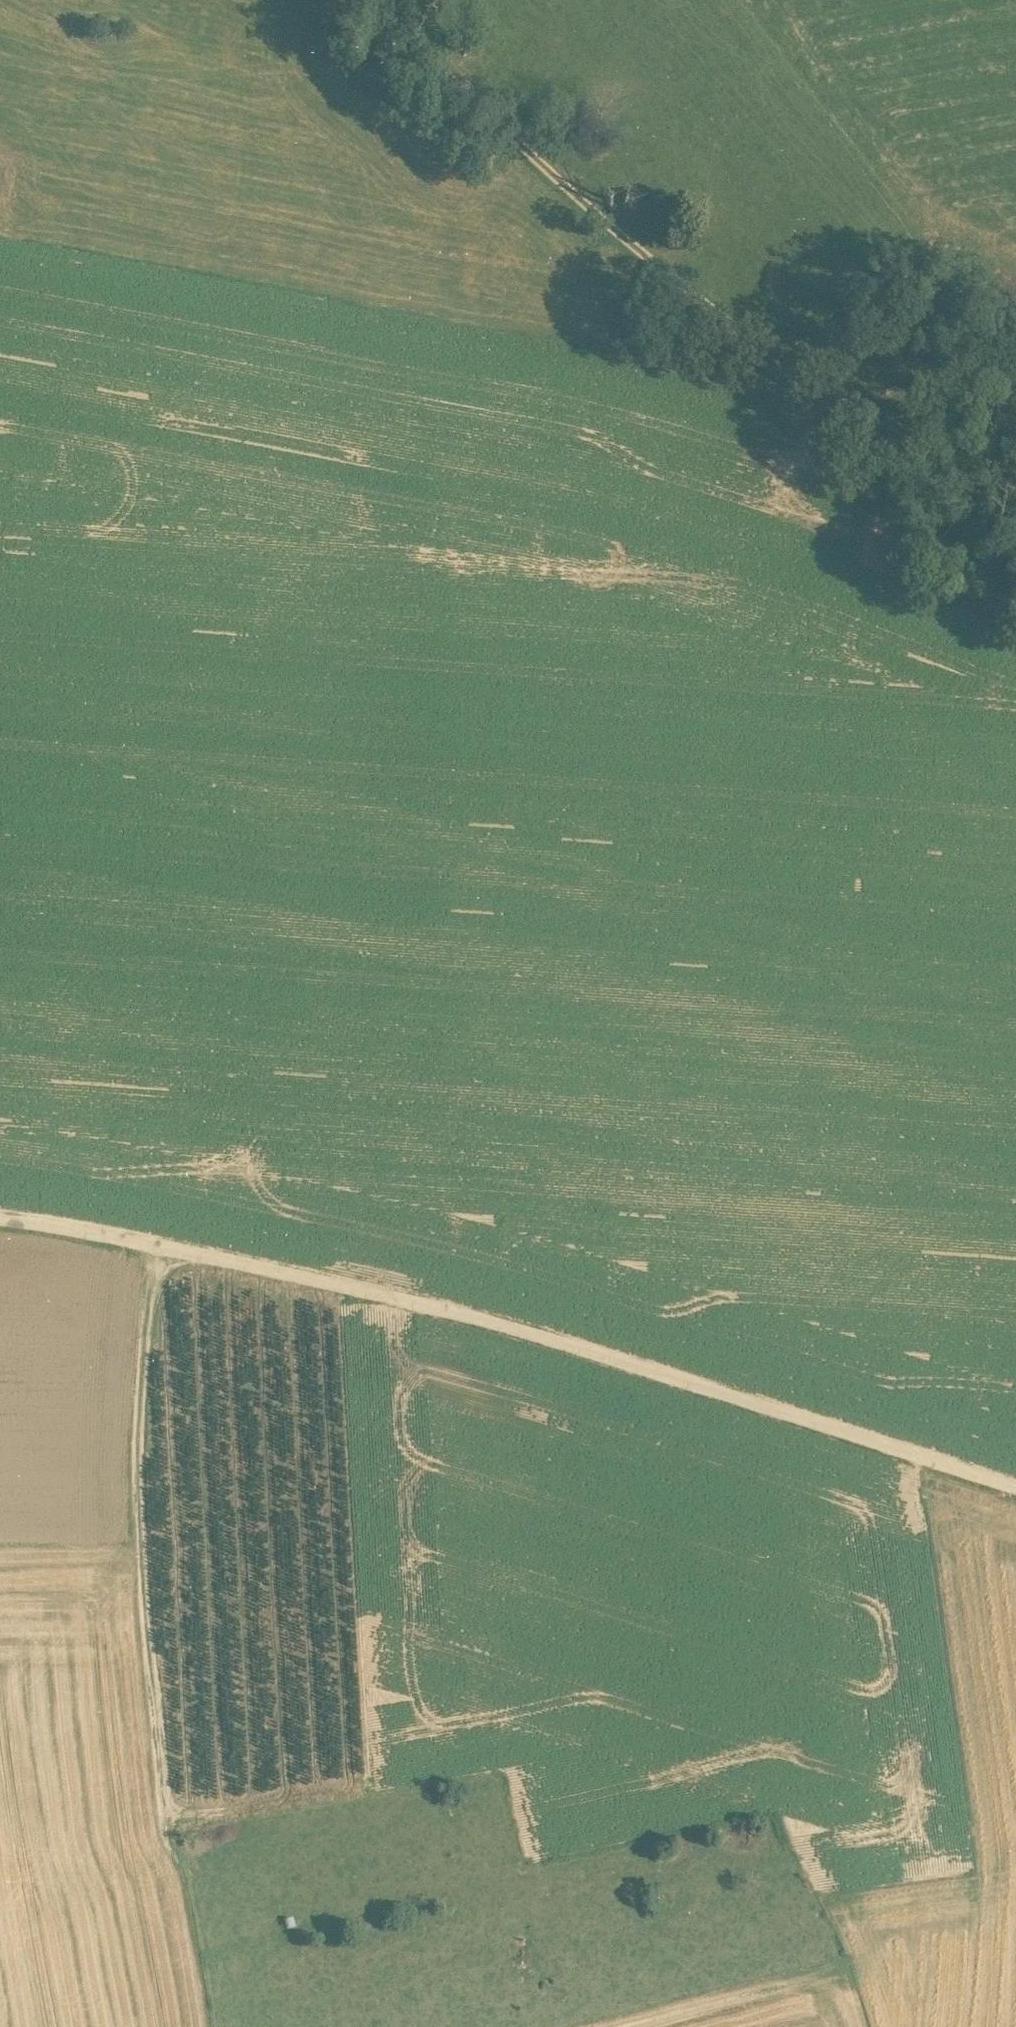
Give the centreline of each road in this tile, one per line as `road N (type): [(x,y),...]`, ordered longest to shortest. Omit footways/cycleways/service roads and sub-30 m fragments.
road 1 (track): [(1015,1497),(412,1312),(148,1250),(0,1231)]
road 2 (track): [(1015,503),(867,421),(630,254),(356,0)]
road 3 (track): [(148,1250),(132,1478),(134,1571),(167,1823)]

